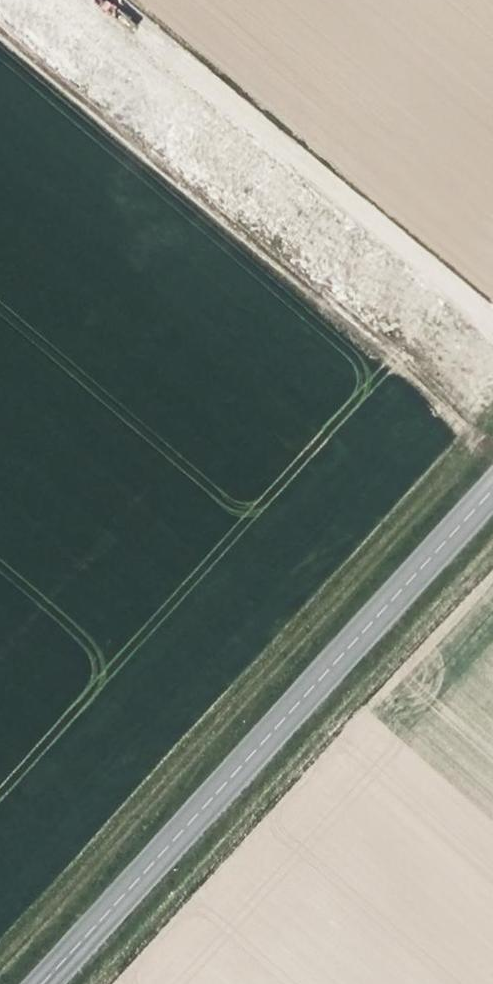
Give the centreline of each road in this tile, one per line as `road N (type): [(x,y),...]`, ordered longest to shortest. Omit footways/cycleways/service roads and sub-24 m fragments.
road 1 (track): [(492,423),(0,956)]
road 2 (secondary): [(39,983),(492,490)]
road 3 (track): [(102,983),(492,555)]
road 4 (track): [(116,0),(492,321)]

